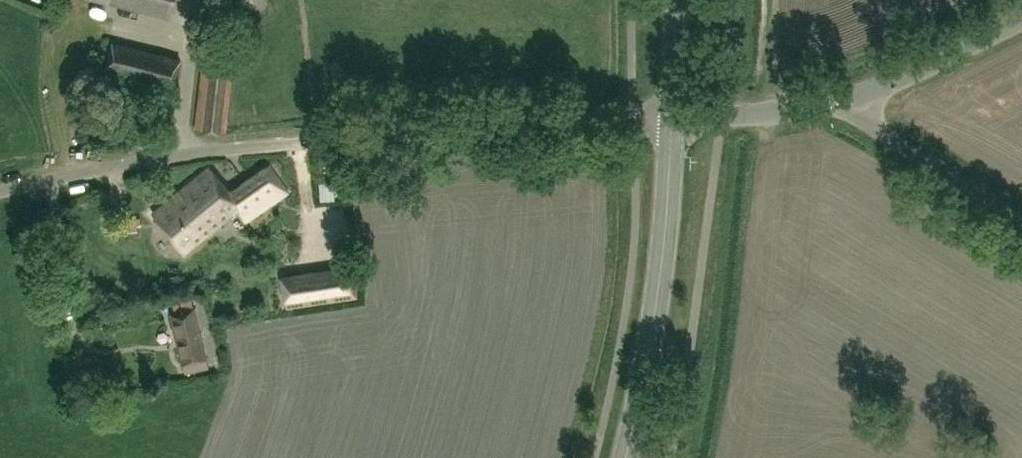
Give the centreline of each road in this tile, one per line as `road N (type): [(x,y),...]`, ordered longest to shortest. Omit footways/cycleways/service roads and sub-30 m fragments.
road 1 (unclassified): [(0,189),(183,154),(675,116)]
road 2 (secondary): [(629,457),(666,249),(675,116)]
road 3 (unclassified): [(1021,217),(879,128),(856,94)]
road 4 (tertiary): [(675,116),(856,94)]
road 5 (tertiary): [(856,94),(1021,19)]

